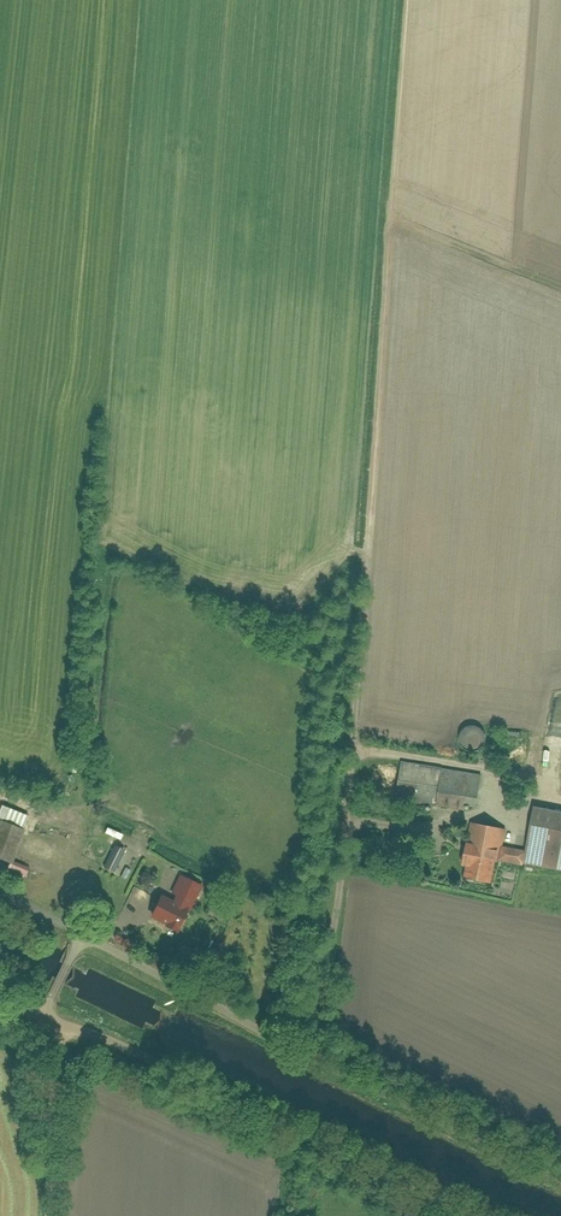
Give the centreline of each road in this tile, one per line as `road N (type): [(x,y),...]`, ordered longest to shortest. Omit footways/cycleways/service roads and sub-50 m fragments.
road 1 (track): [(82,934),(560,1179)]
road 2 (unclassified): [(465,1215),(43,1016)]
road 3 (unclassified): [(43,1016),(42,1215)]

